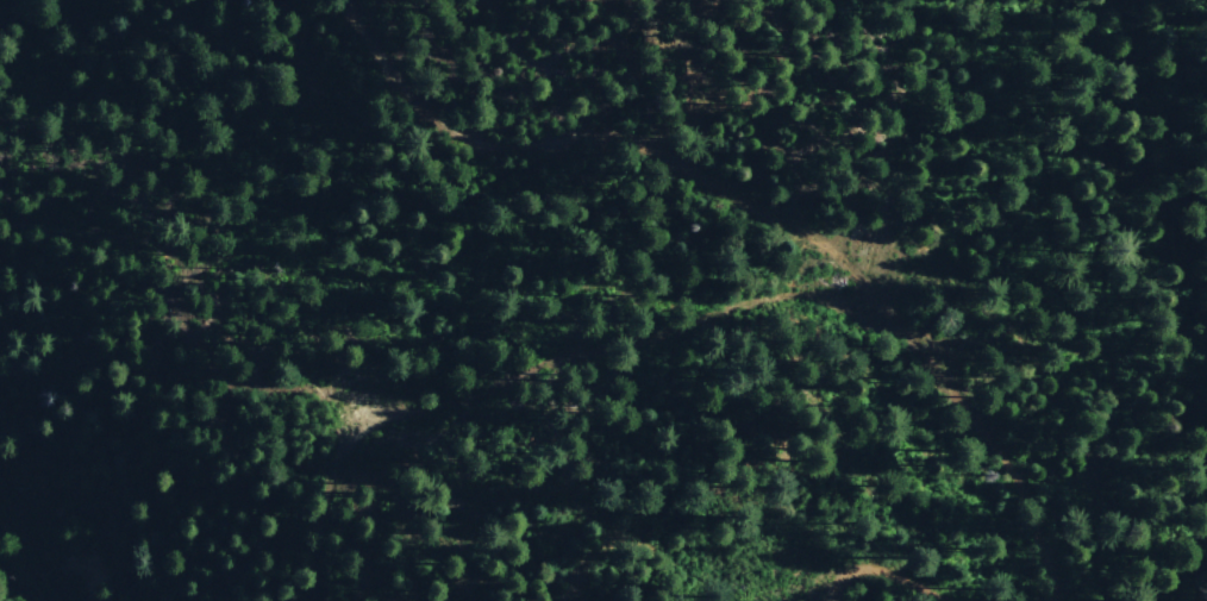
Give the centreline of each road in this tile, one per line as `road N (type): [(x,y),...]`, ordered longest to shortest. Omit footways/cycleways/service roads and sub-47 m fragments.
road 1 (track): [(1045,600),(1043,563),(993,432),(852,258),(618,136),(495,146),(457,131),(352,26),(343,0)]
road 2 (track): [(917,331),(808,294),(777,294),(413,405),(304,420)]
road 3 (track): [(854,600),(856,572),(868,568),(943,600)]

